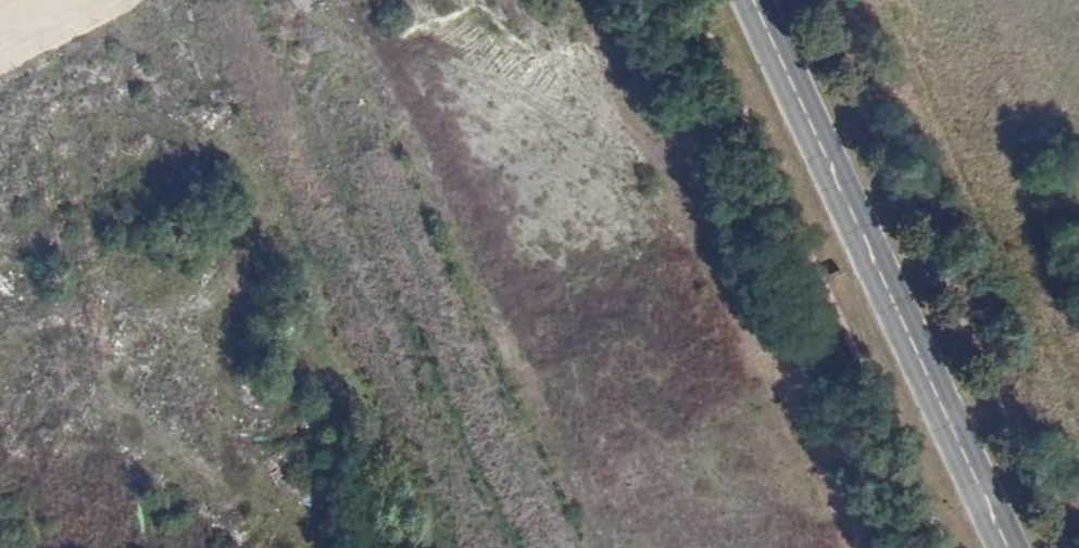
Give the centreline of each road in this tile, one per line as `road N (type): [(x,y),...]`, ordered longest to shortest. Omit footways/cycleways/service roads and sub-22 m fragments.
road 1 (primary): [(1008,547),(752,0)]

